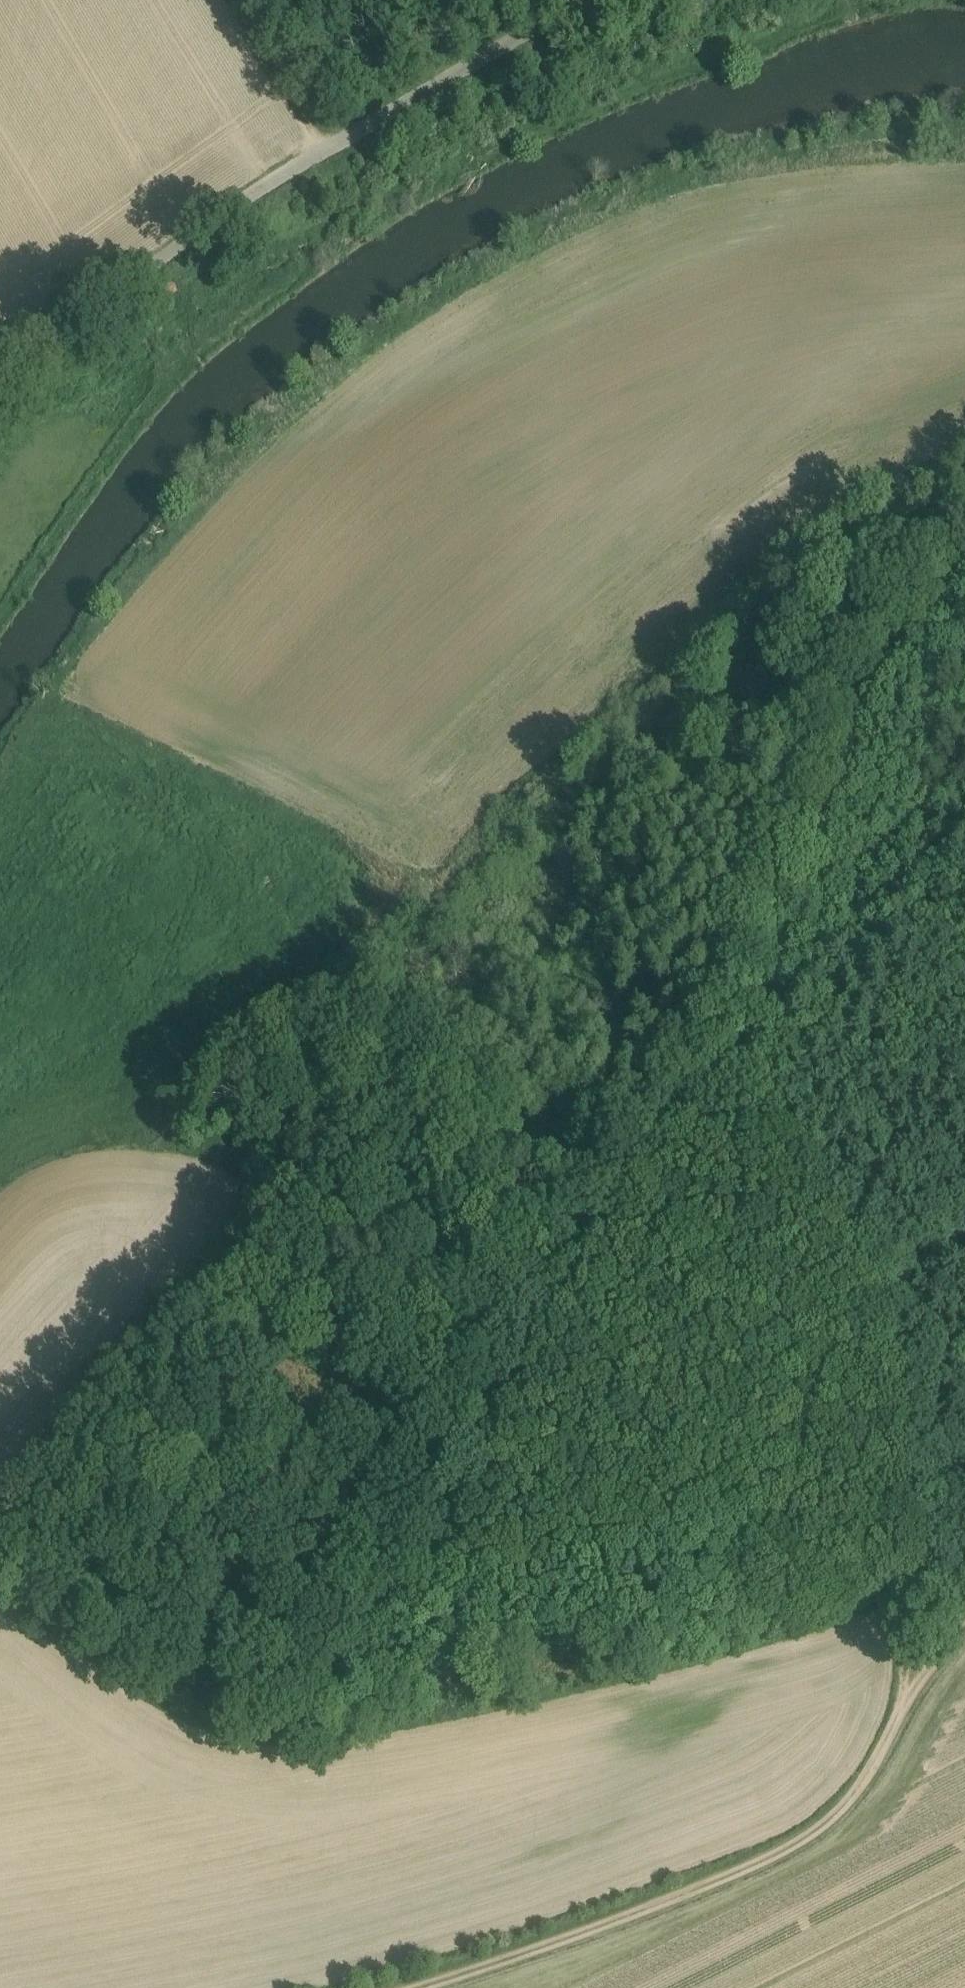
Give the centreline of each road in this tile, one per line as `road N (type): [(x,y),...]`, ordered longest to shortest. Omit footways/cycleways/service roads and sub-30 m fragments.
road 1 (track): [(964,1627),(905,1700),(883,1753),(829,1821),(777,1856),(512,1961),(412,1987)]
road 2 (track): [(557,0),(163,244),(0,366)]

